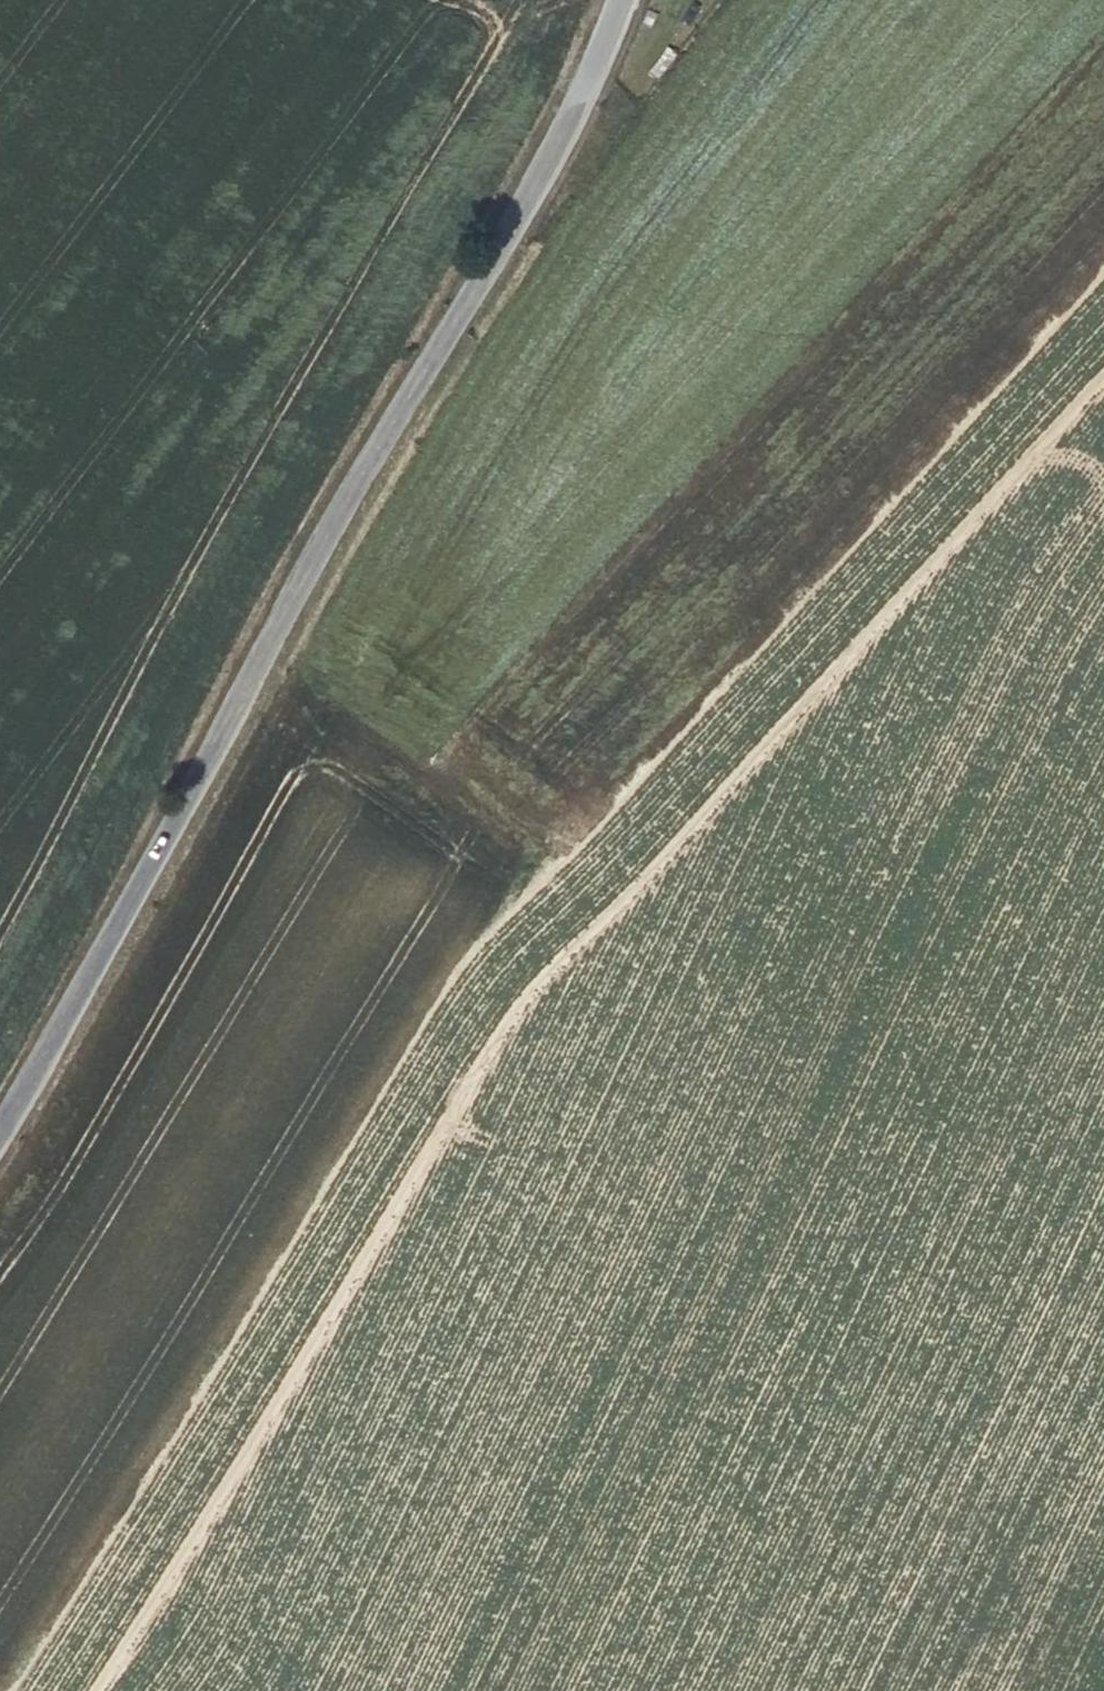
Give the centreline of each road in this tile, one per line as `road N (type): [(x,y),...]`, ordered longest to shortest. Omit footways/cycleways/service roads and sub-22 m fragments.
road 1 (tertiary): [(608,0),(562,145),(0,1124)]

